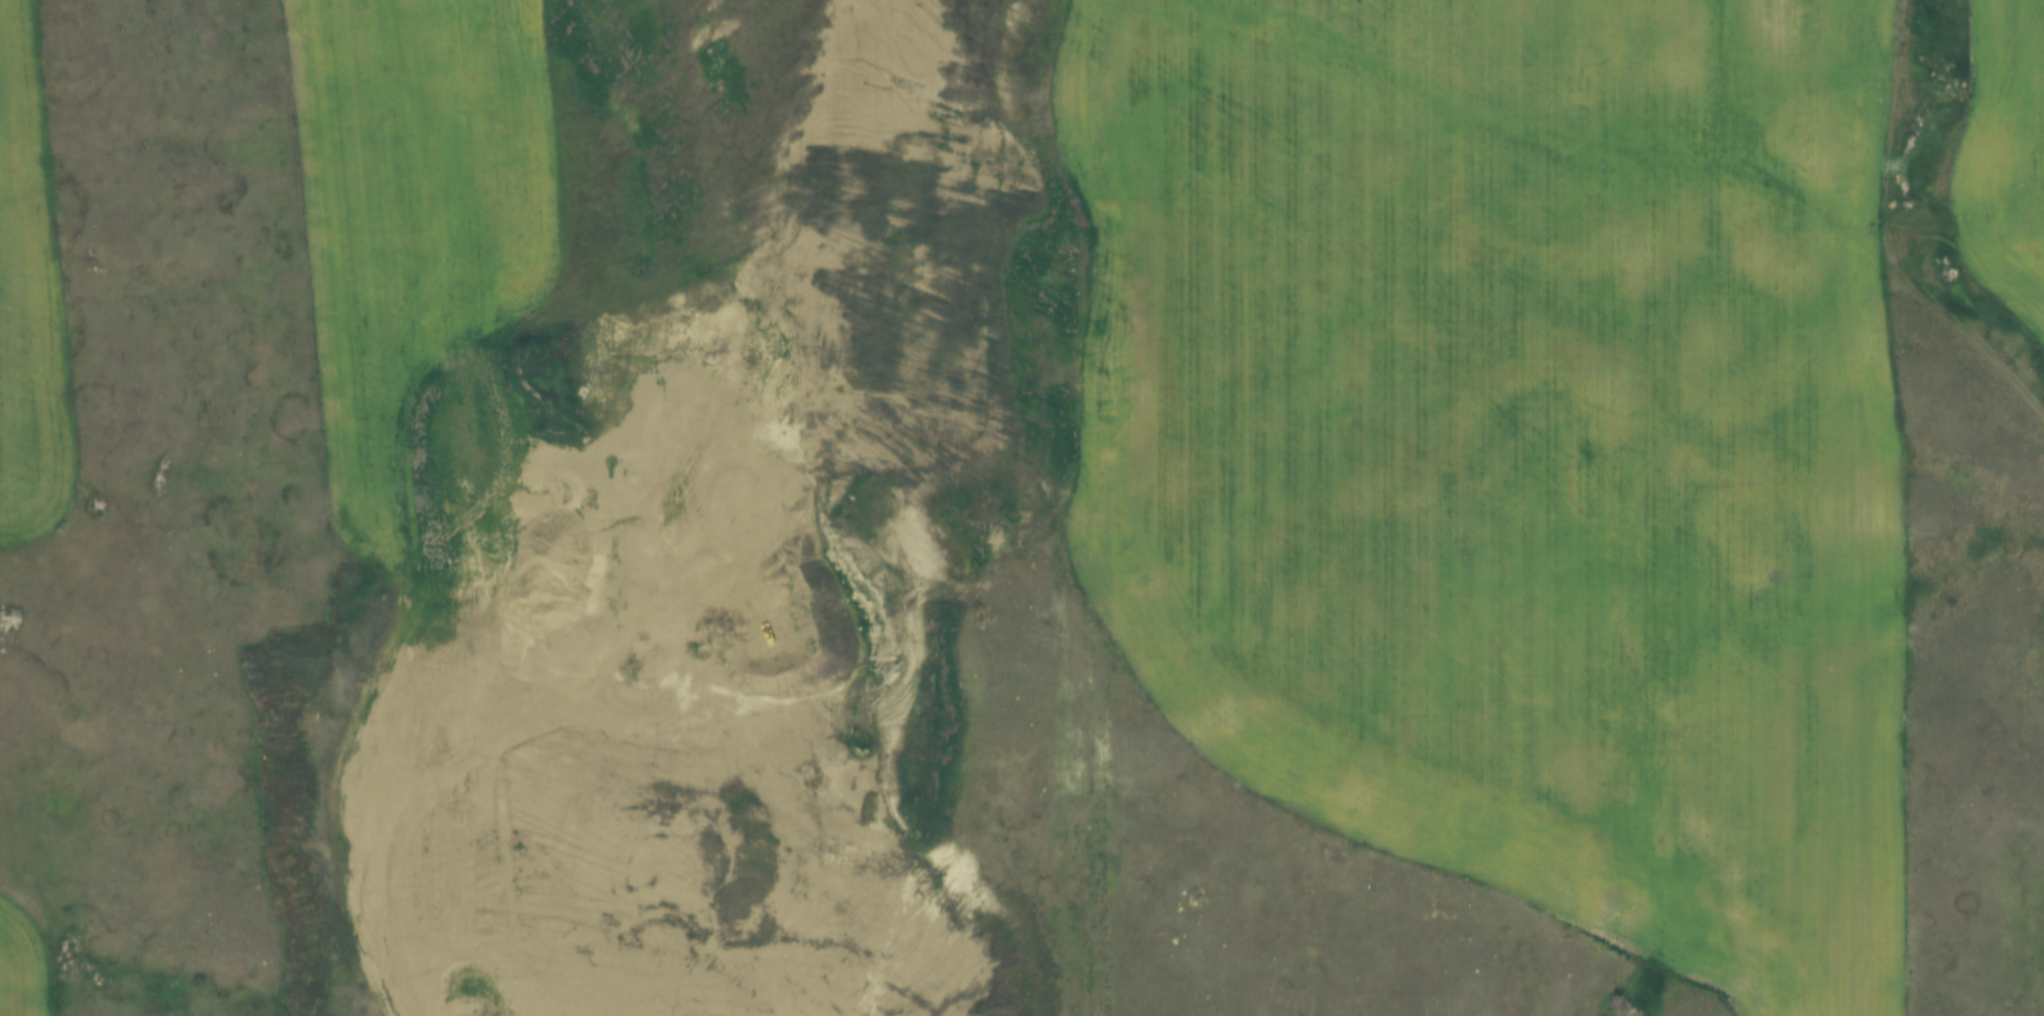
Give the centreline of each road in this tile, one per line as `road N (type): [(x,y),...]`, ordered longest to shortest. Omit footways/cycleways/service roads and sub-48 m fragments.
road 1 (track): [(2043,421),(2011,376),(1887,273),(1874,195),(1899,0)]

